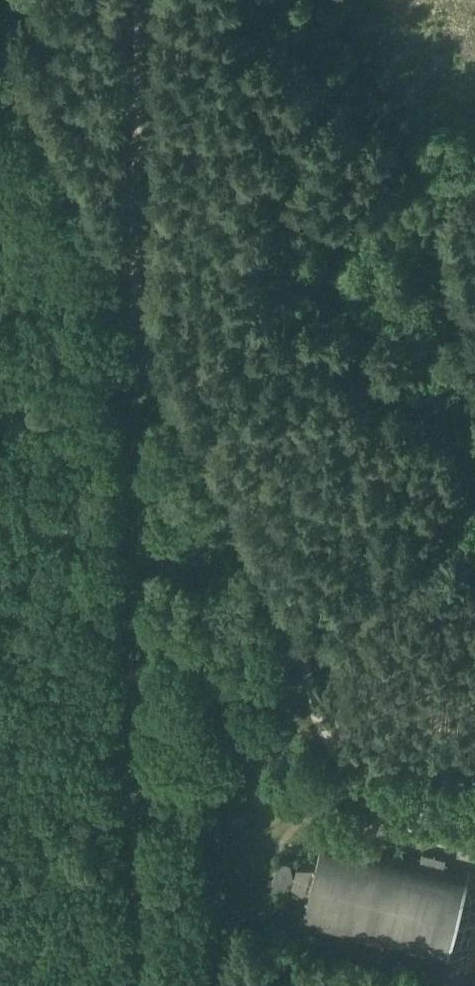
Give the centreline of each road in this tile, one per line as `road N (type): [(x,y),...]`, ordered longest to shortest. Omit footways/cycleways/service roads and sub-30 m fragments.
road 1 (track): [(139,0),(136,247),(192,389),(282,569),(344,761),(389,799)]
road 2 (track): [(136,247),(118,687),(137,985)]

